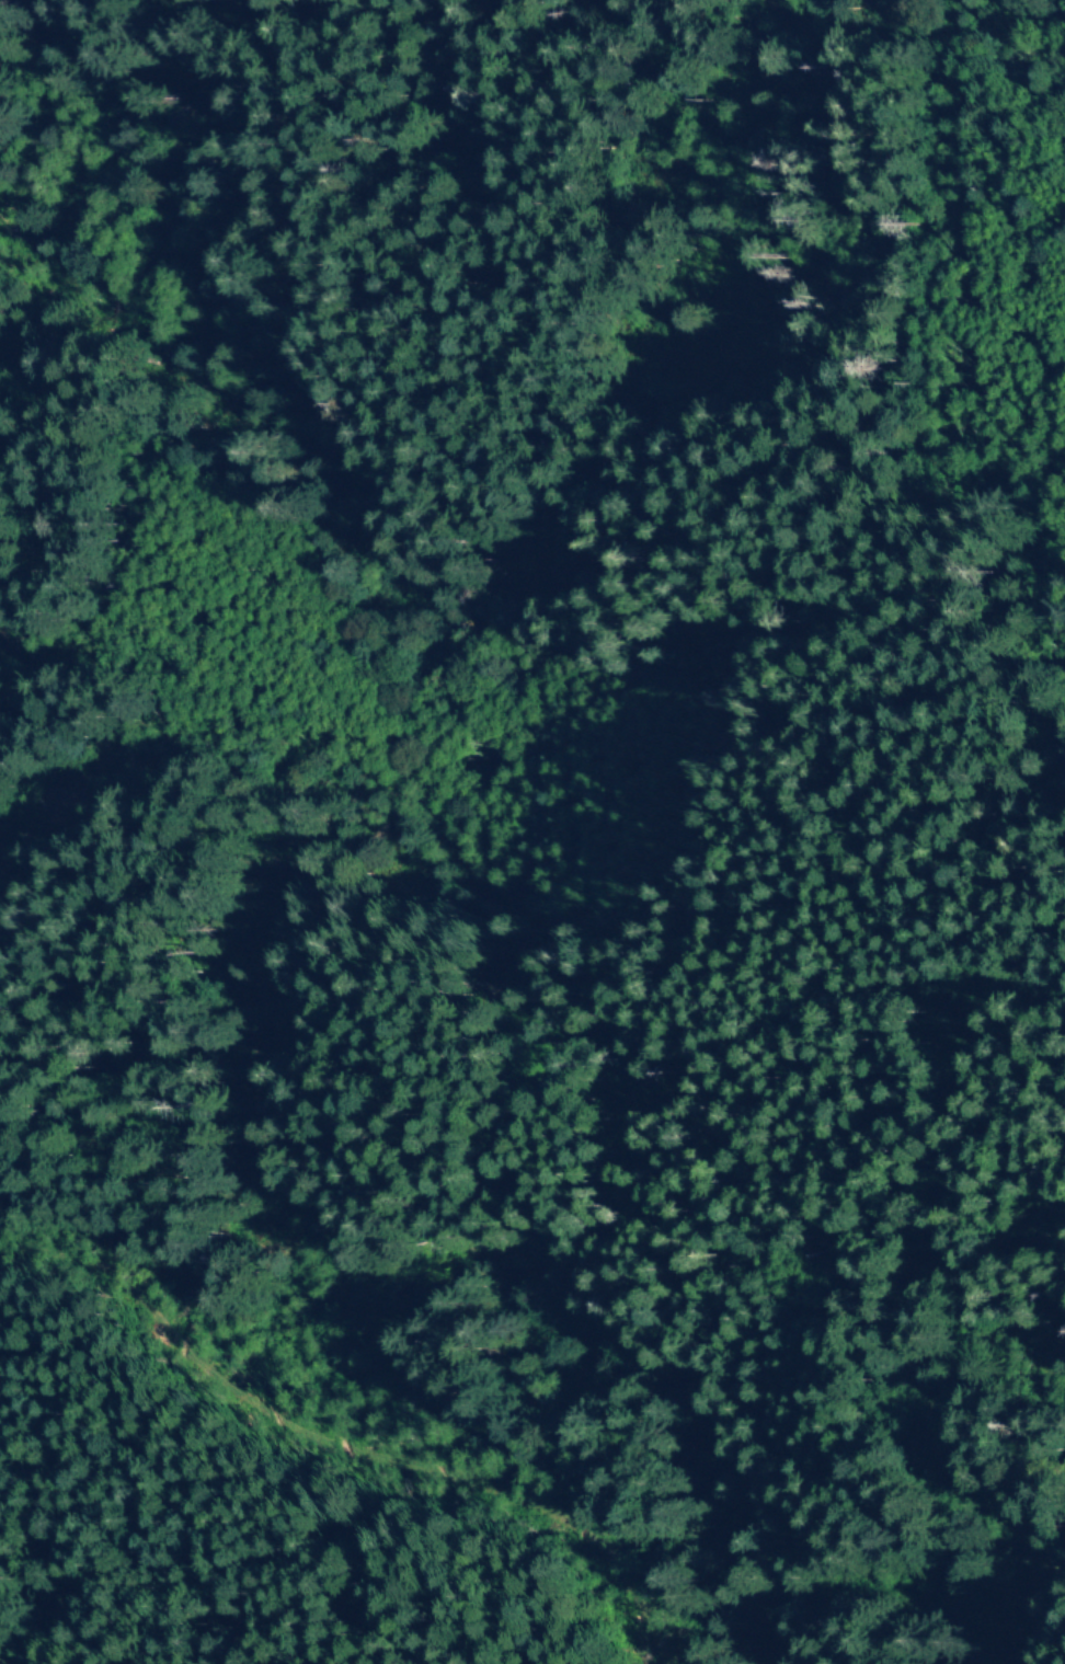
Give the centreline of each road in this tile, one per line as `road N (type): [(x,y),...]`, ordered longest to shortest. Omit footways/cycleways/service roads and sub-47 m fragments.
road 1 (track): [(0,1273),(75,1255),(227,1411),(347,1479),(503,1517),(602,1567),(665,1663)]
road 2 (track): [(1025,1663),(1021,1584),(934,1472),(938,1428),(993,1366),(1035,1361),(1064,1371)]
road 3 (track): [(147,654),(180,677),(190,723),(164,771),(55,848),(0,959)]
road 4 (track): [(804,0),(948,61),(1064,51)]
road 5 (track): [(0,628),(147,654)]

